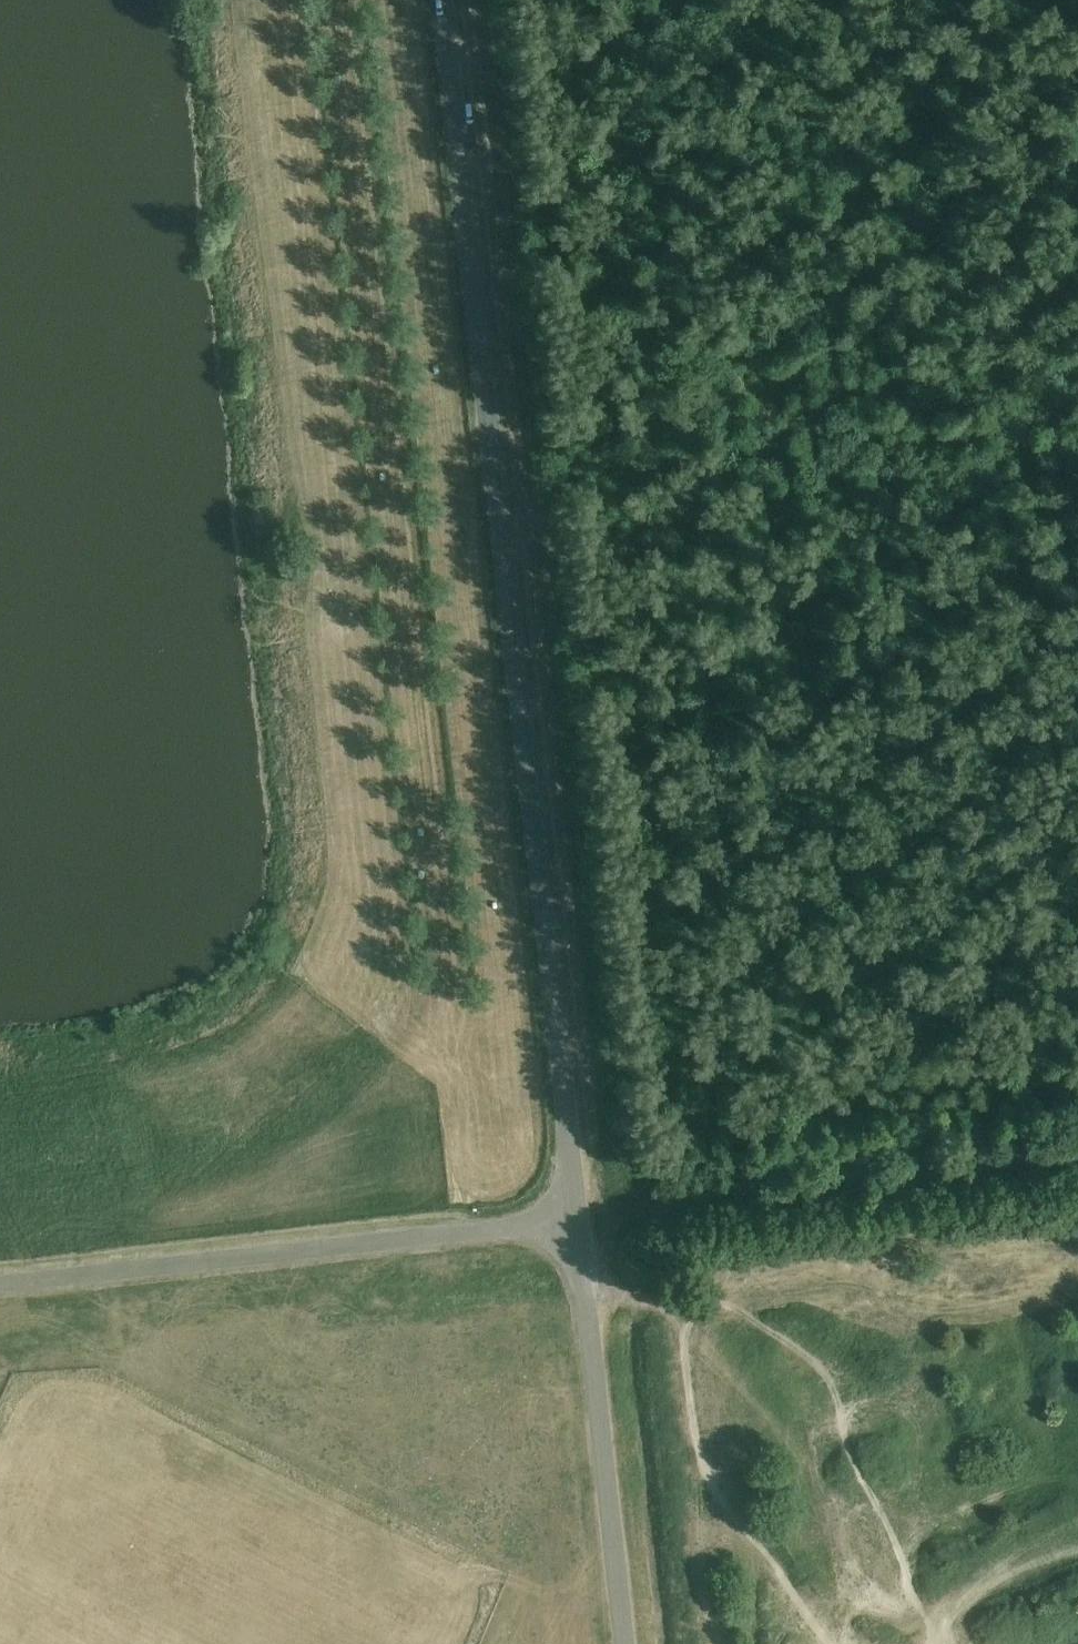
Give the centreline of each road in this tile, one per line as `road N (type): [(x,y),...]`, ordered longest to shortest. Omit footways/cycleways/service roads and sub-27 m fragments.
road 1 (unclassified): [(574,1220),(439,0)]
road 2 (unclassified): [(0,1275),(574,1220)]
road 3 (unclassified): [(621,1643),(574,1220)]

